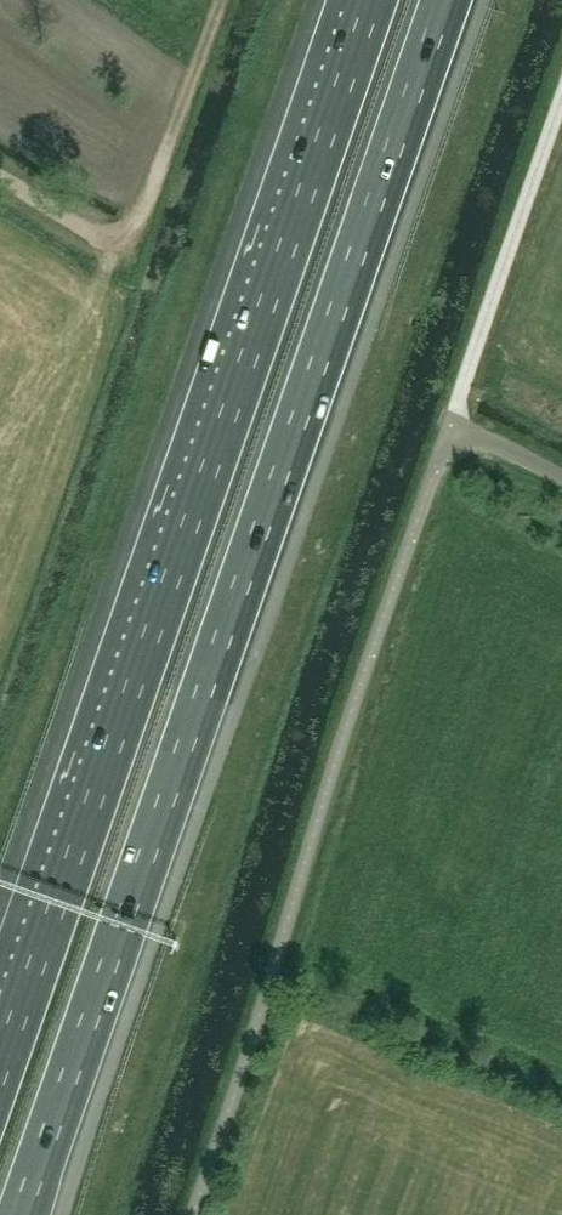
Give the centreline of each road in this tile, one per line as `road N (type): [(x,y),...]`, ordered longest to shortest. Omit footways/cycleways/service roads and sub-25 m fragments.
road 1 (motorway): [(28,1214),(453,0)]
road 2 (motorway): [(373,0),(3,1052)]
road 3 (unclassified): [(194,1214),(450,426)]
road 4 (track): [(93,235),(114,237),(136,224),(220,0)]
road 5 (unclassified): [(561,478),(450,426)]

